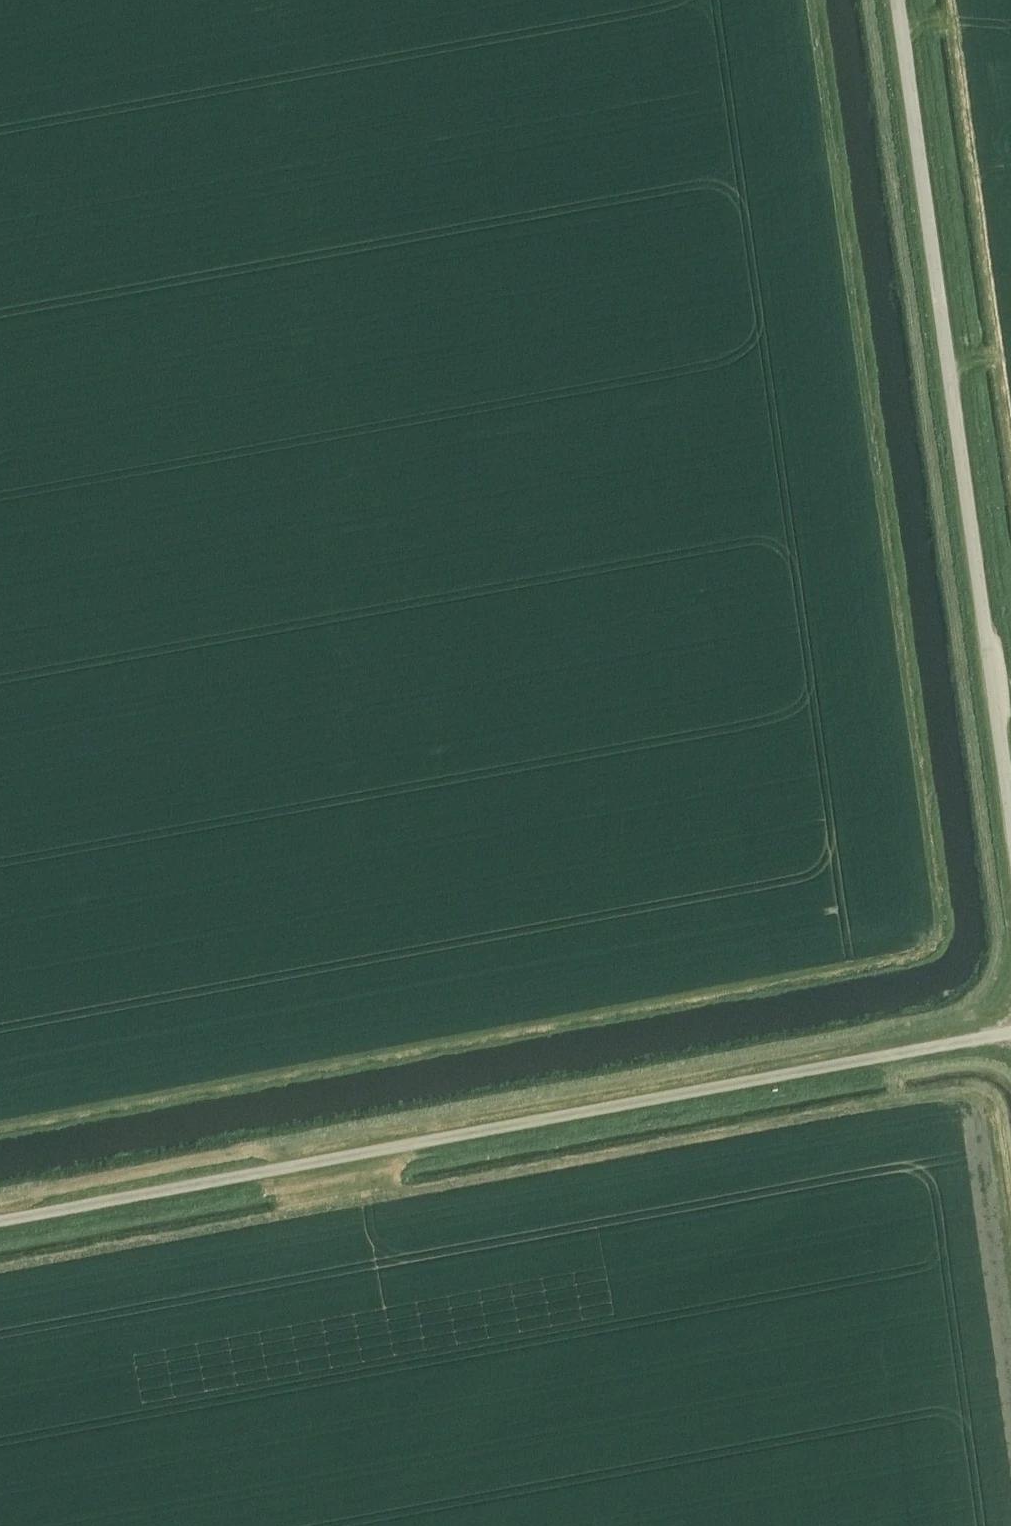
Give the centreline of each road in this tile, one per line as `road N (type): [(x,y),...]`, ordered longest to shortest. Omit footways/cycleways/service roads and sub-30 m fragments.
road 1 (unclassified): [(0,1223),(1010,1035)]
road 2 (unclassified): [(1010,828),(895,0)]

